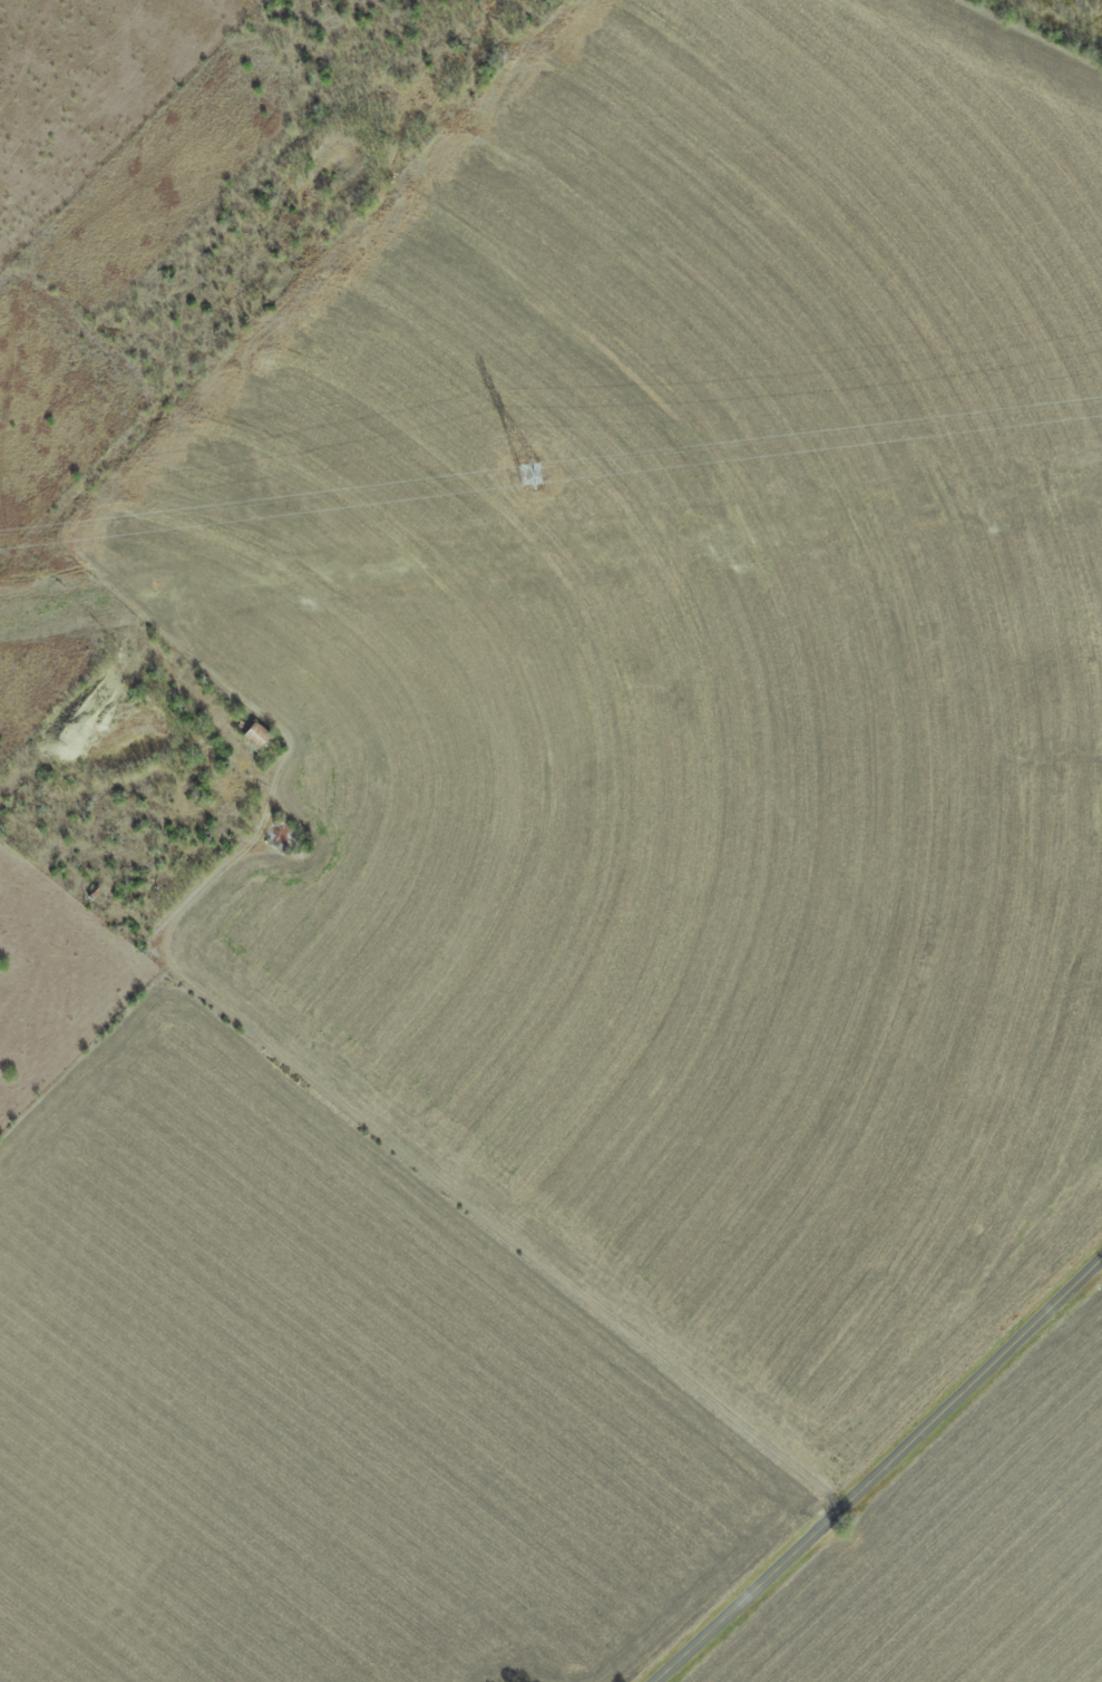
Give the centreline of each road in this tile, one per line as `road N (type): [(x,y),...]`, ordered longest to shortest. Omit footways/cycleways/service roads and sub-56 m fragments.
road 1 (residential): [(0,856),(845,1506)]
road 2 (residential): [(656,1681),(1101,1258)]

